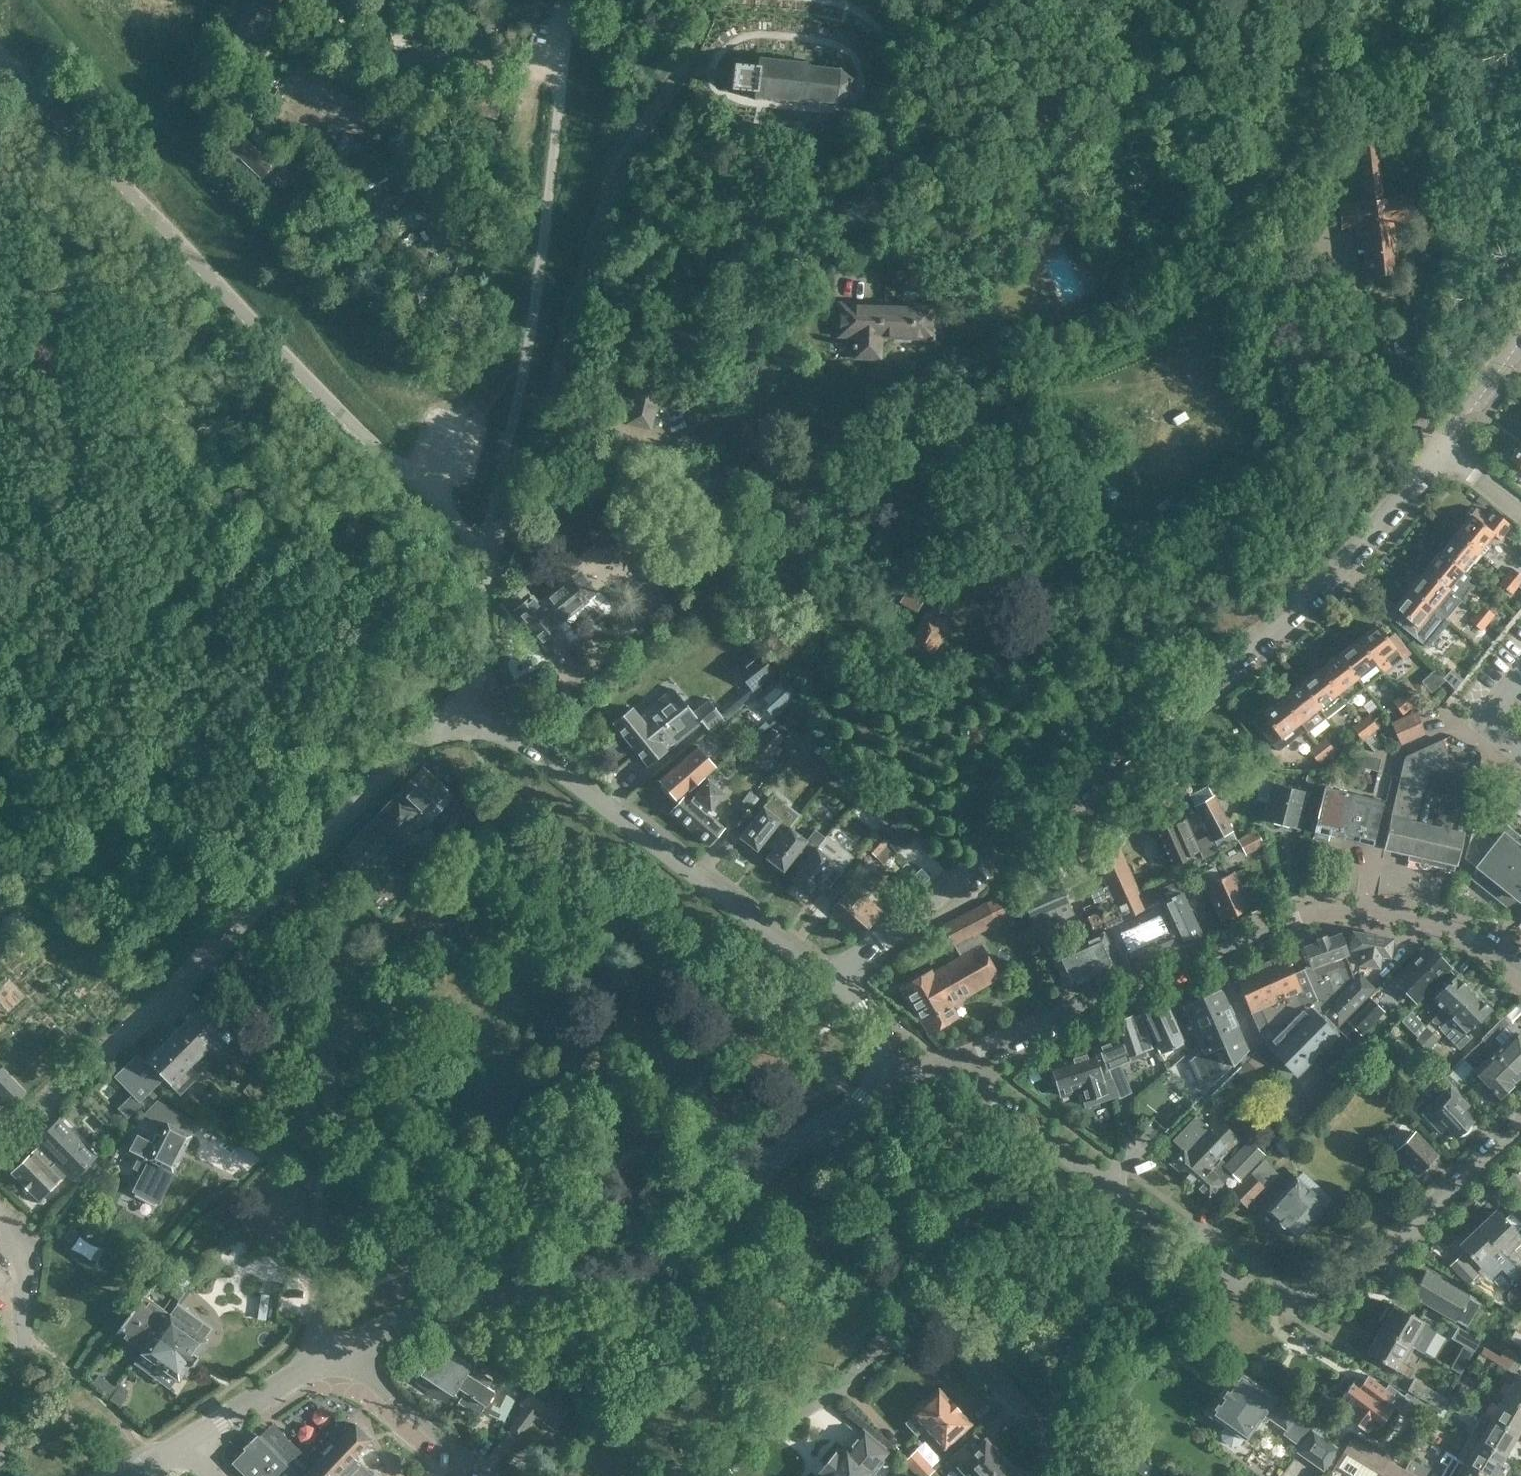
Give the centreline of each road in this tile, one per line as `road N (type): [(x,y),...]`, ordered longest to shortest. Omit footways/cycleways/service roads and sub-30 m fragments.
road 1 (residential): [(836,975),(1292,611),(1363,542),(1438,446)]
road 2 (unclassified): [(488,581),(480,553),(424,486),(0,68)]
road 3 (residential): [(953,1062),(1322,916),(1397,916),(1443,926),(1520,965)]
road 4 (unclassified): [(488,581),(495,495),(529,347),(564,20)]
road 5 (unclassified): [(823,1125),(798,1138),(721,1221),(666,1262),(605,1280),(476,1296),(392,1322),(332,1353)]
road 6 (unclassified): [(836,975),(519,740),(460,718)]
road 7 (unclassified): [(0,1155),(213,960),(289,878)]
road 8 (residential): [(1246,1286),(953,1062)]
road 9 (residential): [(1246,1286),(1291,1291),(1367,1264),(1520,1117)]
road 10 (residential): [(667,1475),(795,1417),(918,1302)]
road 11 (unclassified): [(488,581),(557,352)]
road 12 (unclassified): [(0,1462),(20,1439),(25,1292),(0,1237)]
road 13 (residential): [(1080,1475),(918,1302)]
road 14 (unclassified): [(289,878),(402,758),(460,718)]
road 15 (unclassified): [(289,878),(331,1085)]
road 16 (residential): [(918,1302),(823,1125)]
road 17 (residential): [(332,1353),(488,1475)]
road 18 (residential): [(320,1195),(265,1138),(305,1082),(331,1085)]
road 19 (unclassified): [(192,1443),(332,1353)]
road 20 (unclassified): [(320,1195),(316,1306),(319,1337),(332,1353)]
road 21 (residential): [(1520,327),(1438,446)]
road 22 (unclassified): [(460,718),(473,690),(488,581)]

